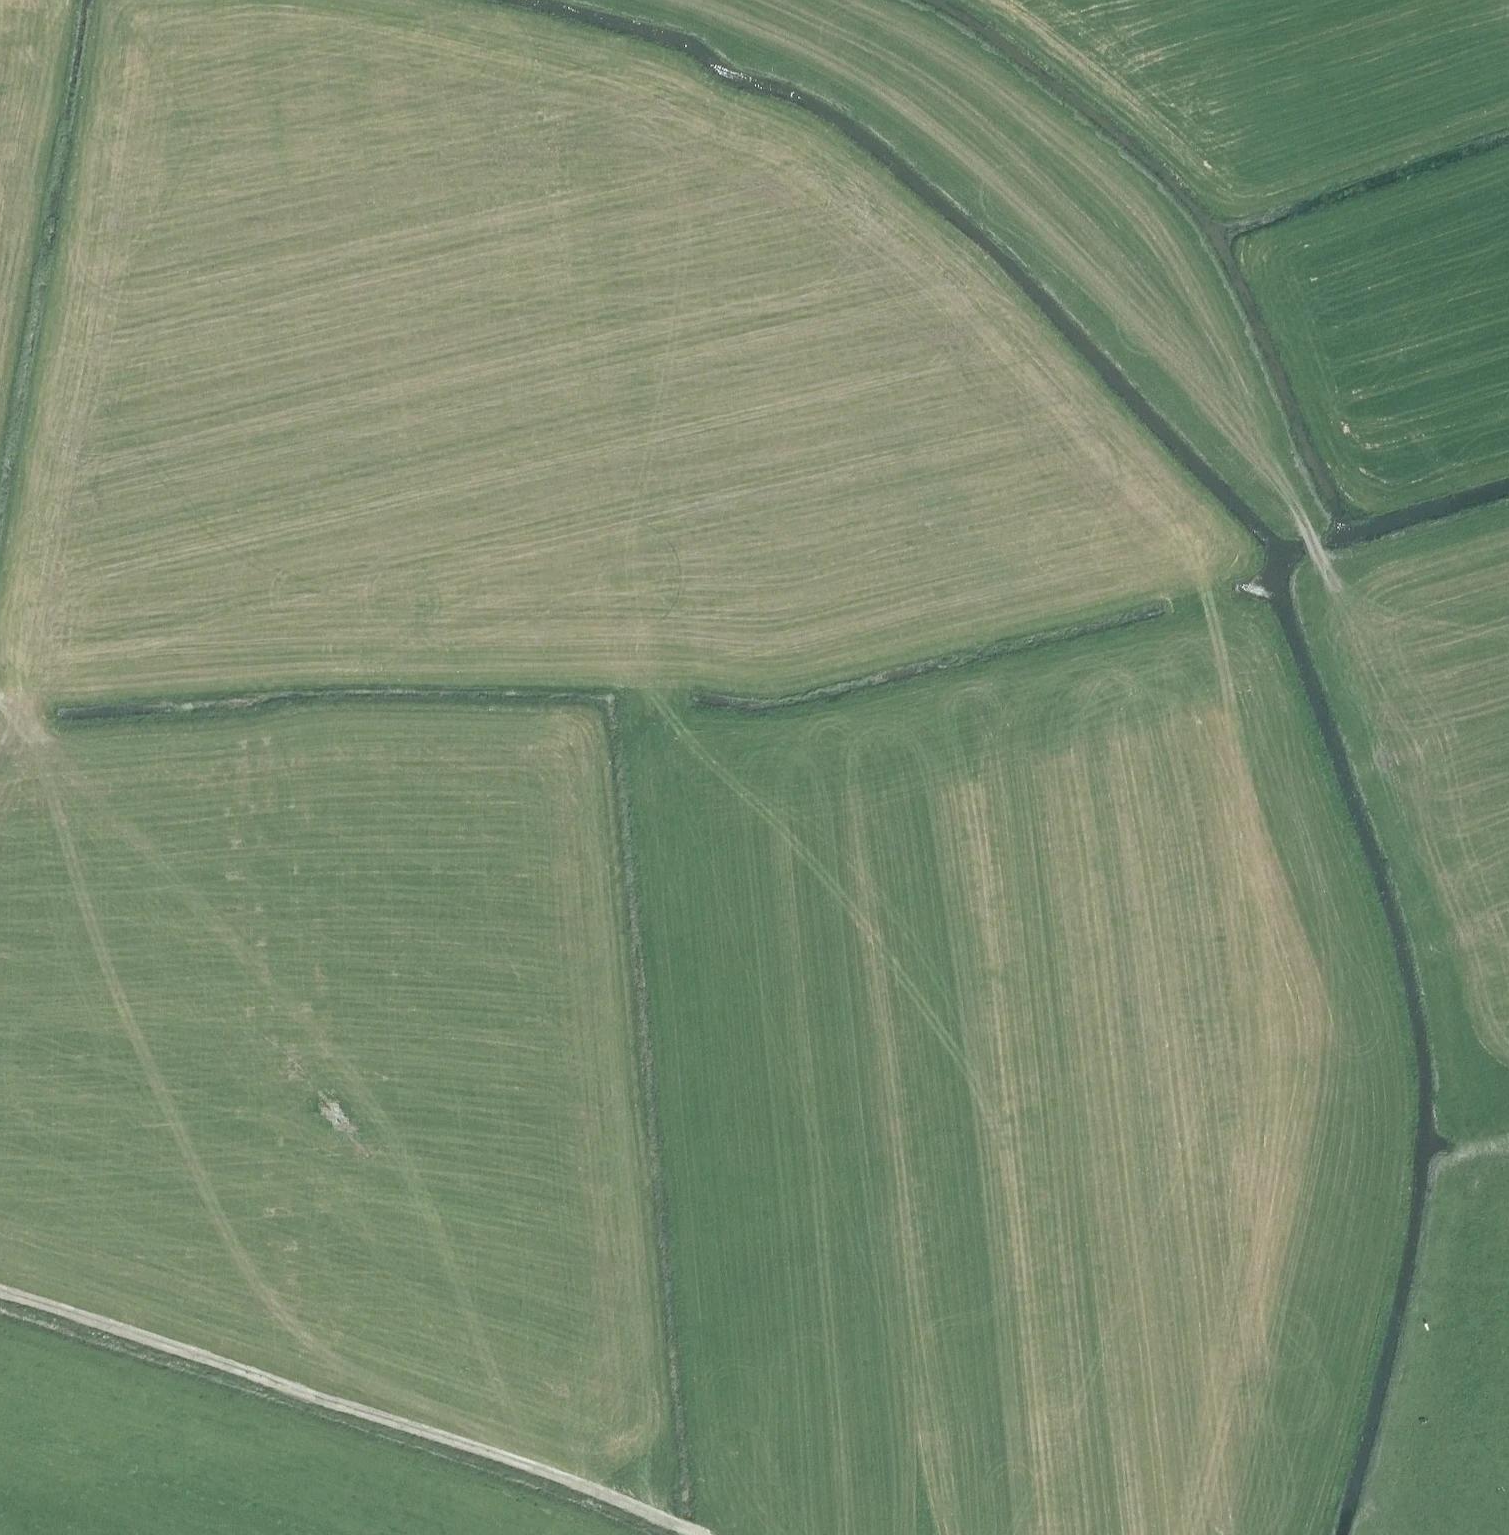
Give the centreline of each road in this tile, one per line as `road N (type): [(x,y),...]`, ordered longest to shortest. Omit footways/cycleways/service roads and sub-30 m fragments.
road 1 (track): [(691,1534),(421,1433),(0,1296)]

